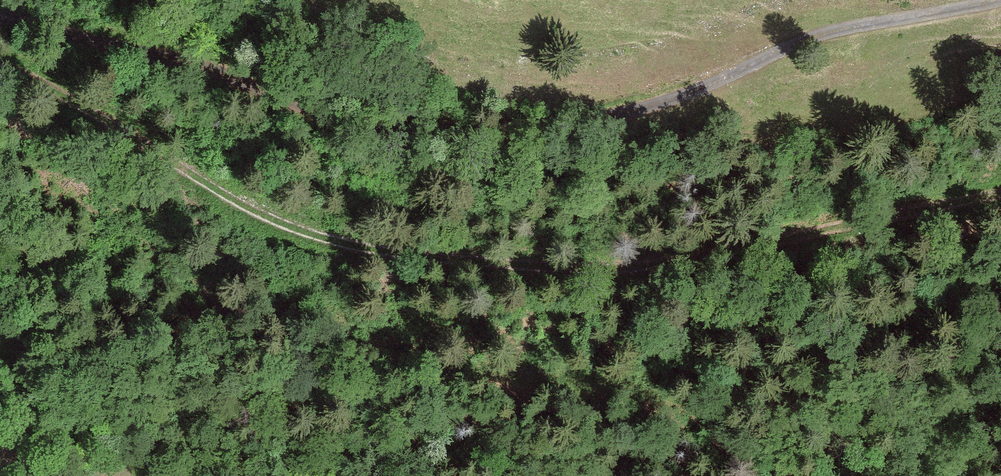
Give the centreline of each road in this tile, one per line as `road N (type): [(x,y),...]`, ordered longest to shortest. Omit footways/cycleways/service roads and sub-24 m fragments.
road 1 (track): [(0,68),(129,132),(251,208),(314,237),(374,250),(618,269),(703,261),(1000,198)]
road 2 (track): [(1000,2),(816,33),(584,122),(481,130),(344,120),(160,58),(0,17)]

